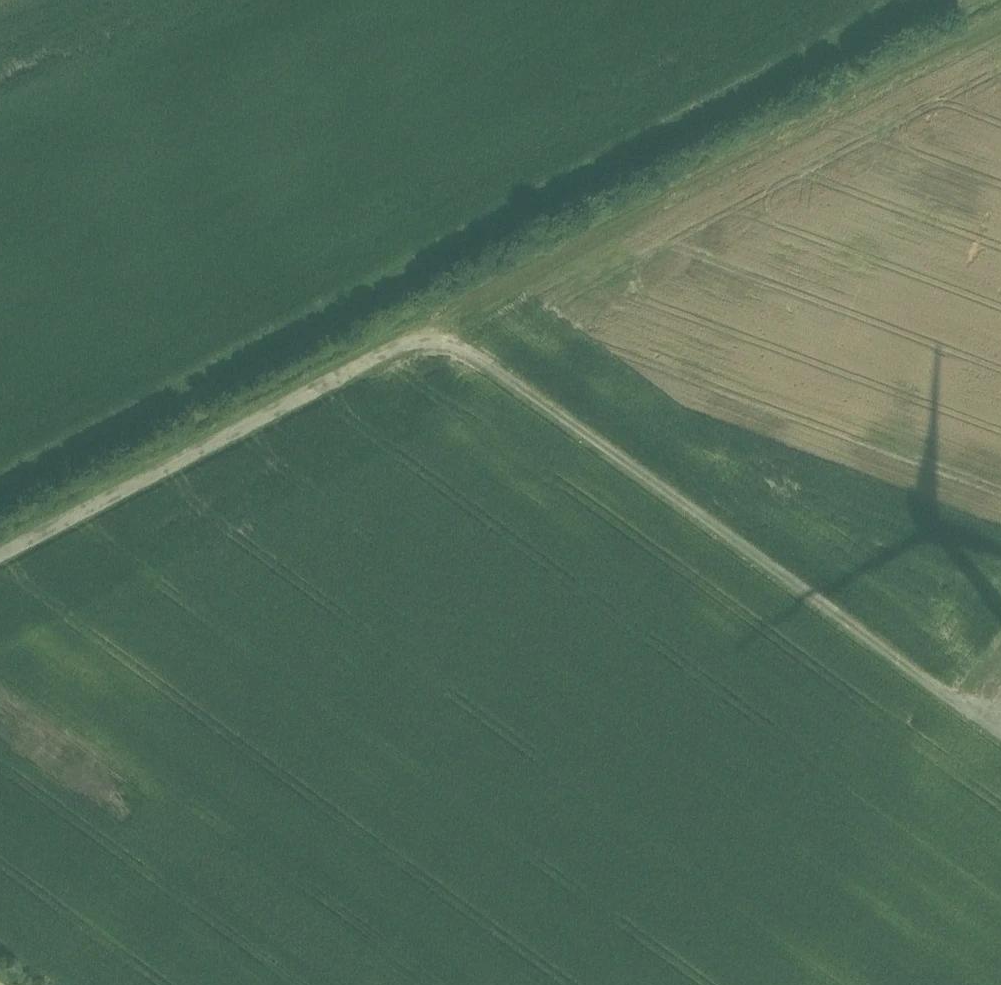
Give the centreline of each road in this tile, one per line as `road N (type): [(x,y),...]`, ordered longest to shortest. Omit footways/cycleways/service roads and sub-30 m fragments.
road 1 (track): [(0,563),(428,331),(1000,699)]

